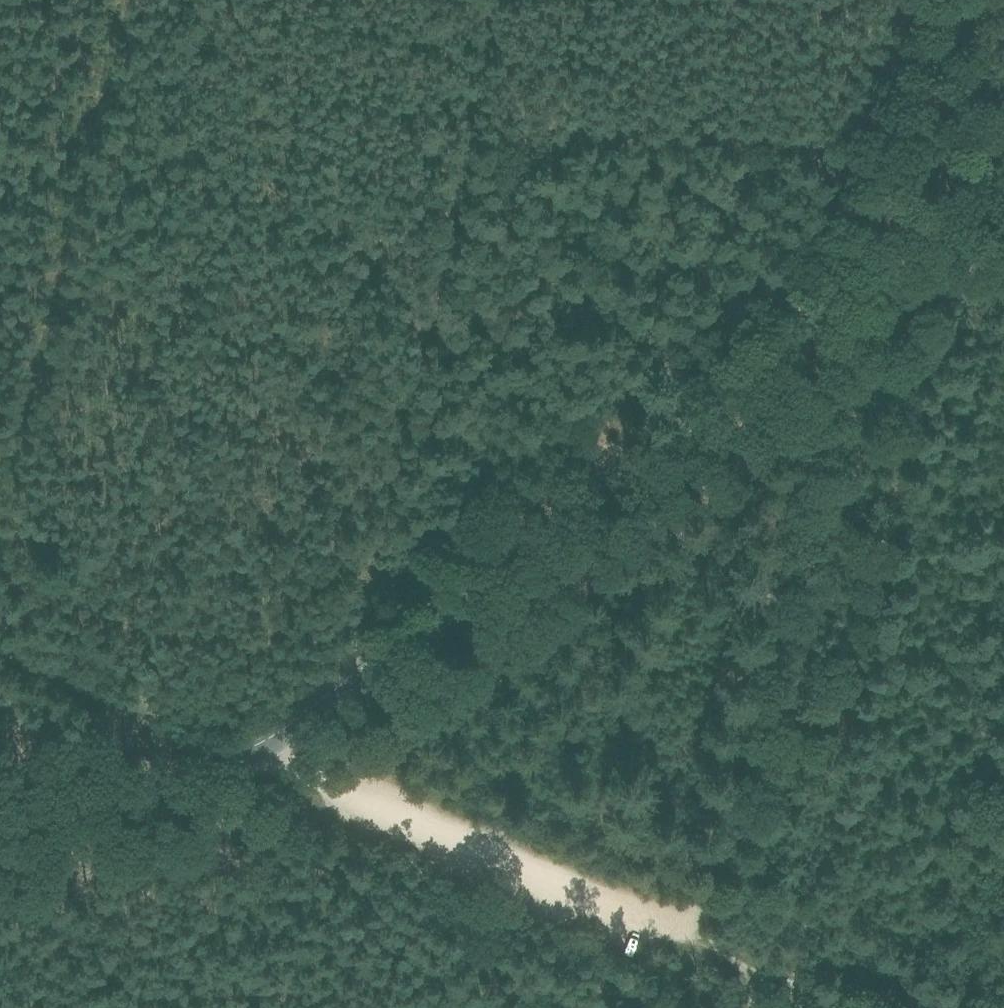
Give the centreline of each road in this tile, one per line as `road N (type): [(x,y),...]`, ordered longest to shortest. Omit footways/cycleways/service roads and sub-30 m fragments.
road 1 (tertiary): [(0,822),(183,777),(277,742),(1003,168)]
road 2 (track): [(751,975),(245,757)]
road 3 (track): [(0,658),(245,757)]

